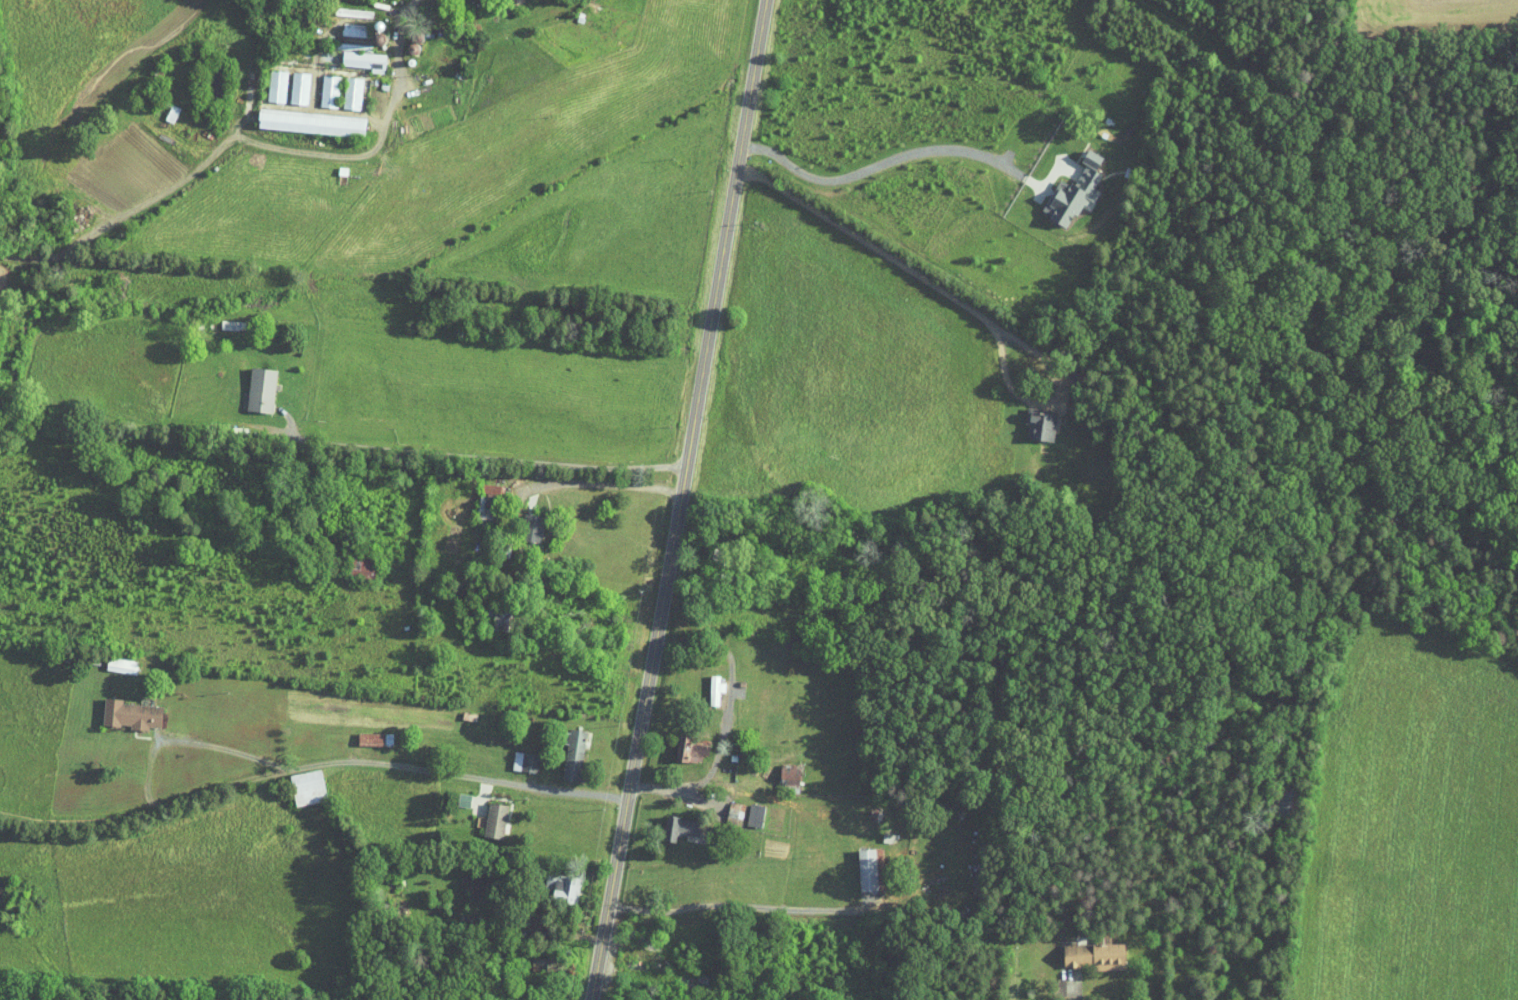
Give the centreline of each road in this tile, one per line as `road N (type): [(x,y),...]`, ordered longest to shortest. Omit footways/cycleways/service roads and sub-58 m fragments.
road 1 (tertiary): [(653,657),(768,0)]
road 2 (residential): [(628,795),(365,763),(275,771)]
road 3 (tertiary): [(591,999),(653,657)]

